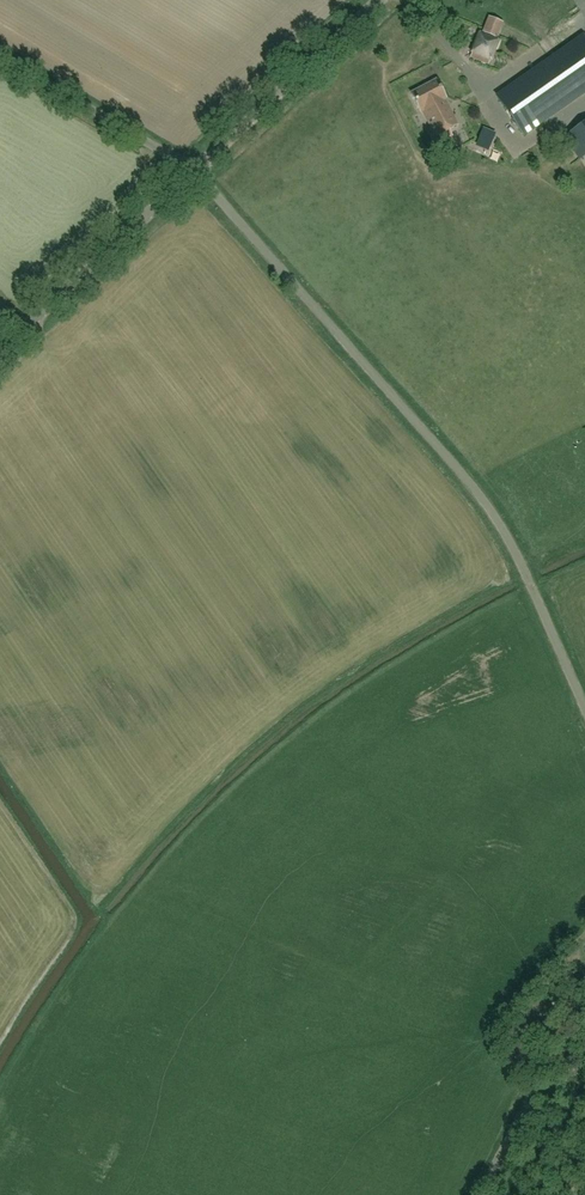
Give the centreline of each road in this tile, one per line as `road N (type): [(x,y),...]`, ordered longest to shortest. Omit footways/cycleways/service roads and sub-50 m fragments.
road 1 (unclassified): [(584,707),(504,520),(196,168)]
road 2 (tertiary): [(196,168),(381,0)]
road 3 (tertiary): [(25,329),(196,168)]
road 4 (unclassified): [(196,168),(0,51)]
road 5 (unclassified): [(488,1194),(584,1017)]

